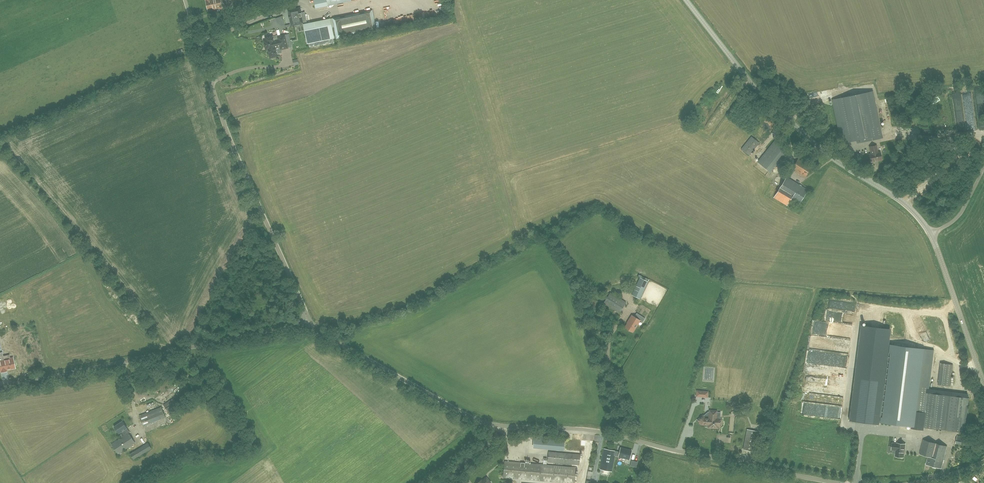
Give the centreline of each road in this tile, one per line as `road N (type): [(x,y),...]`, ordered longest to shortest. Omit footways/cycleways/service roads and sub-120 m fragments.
road 1 (unclassified): [(836,482),(607,433),(475,419),(316,329),(309,318)]
road 2 (tertiary): [(931,235),(903,203),(826,154),(767,100),(686,0)]
road 3 (unclassified): [(309,318),(225,124),(185,0)]
road 4 (unclassified): [(0,384),(309,318)]
road 5 (tertiary): [(983,383),(931,235)]

